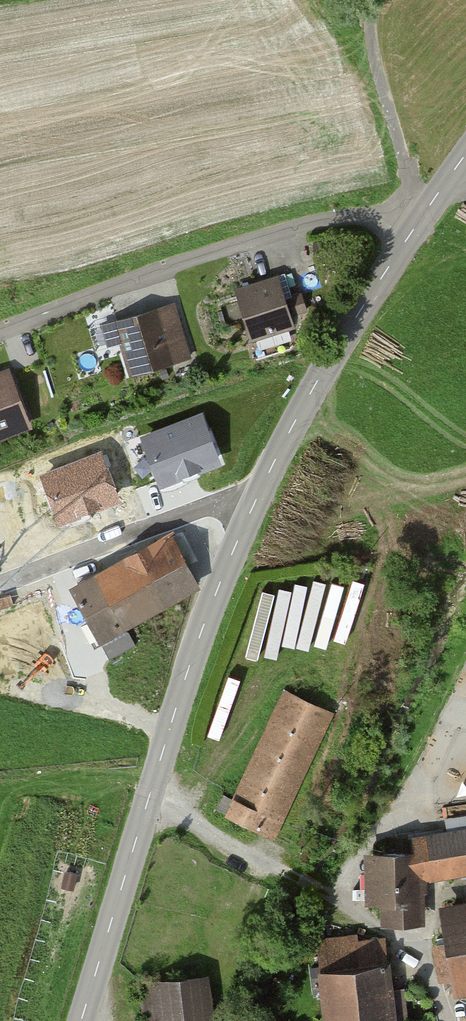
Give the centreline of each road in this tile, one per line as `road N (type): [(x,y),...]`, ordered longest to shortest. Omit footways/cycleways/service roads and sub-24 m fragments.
road 1 (tertiary): [(82,1020),(220,583),(295,426),(420,220)]
road 2 (residential): [(420,220),(306,228),(0,333)]
road 3 (track): [(148,805),(345,903),(410,948),(437,978),(444,1020)]
road 4 (track): [(378,0),(373,44),(420,220)]

